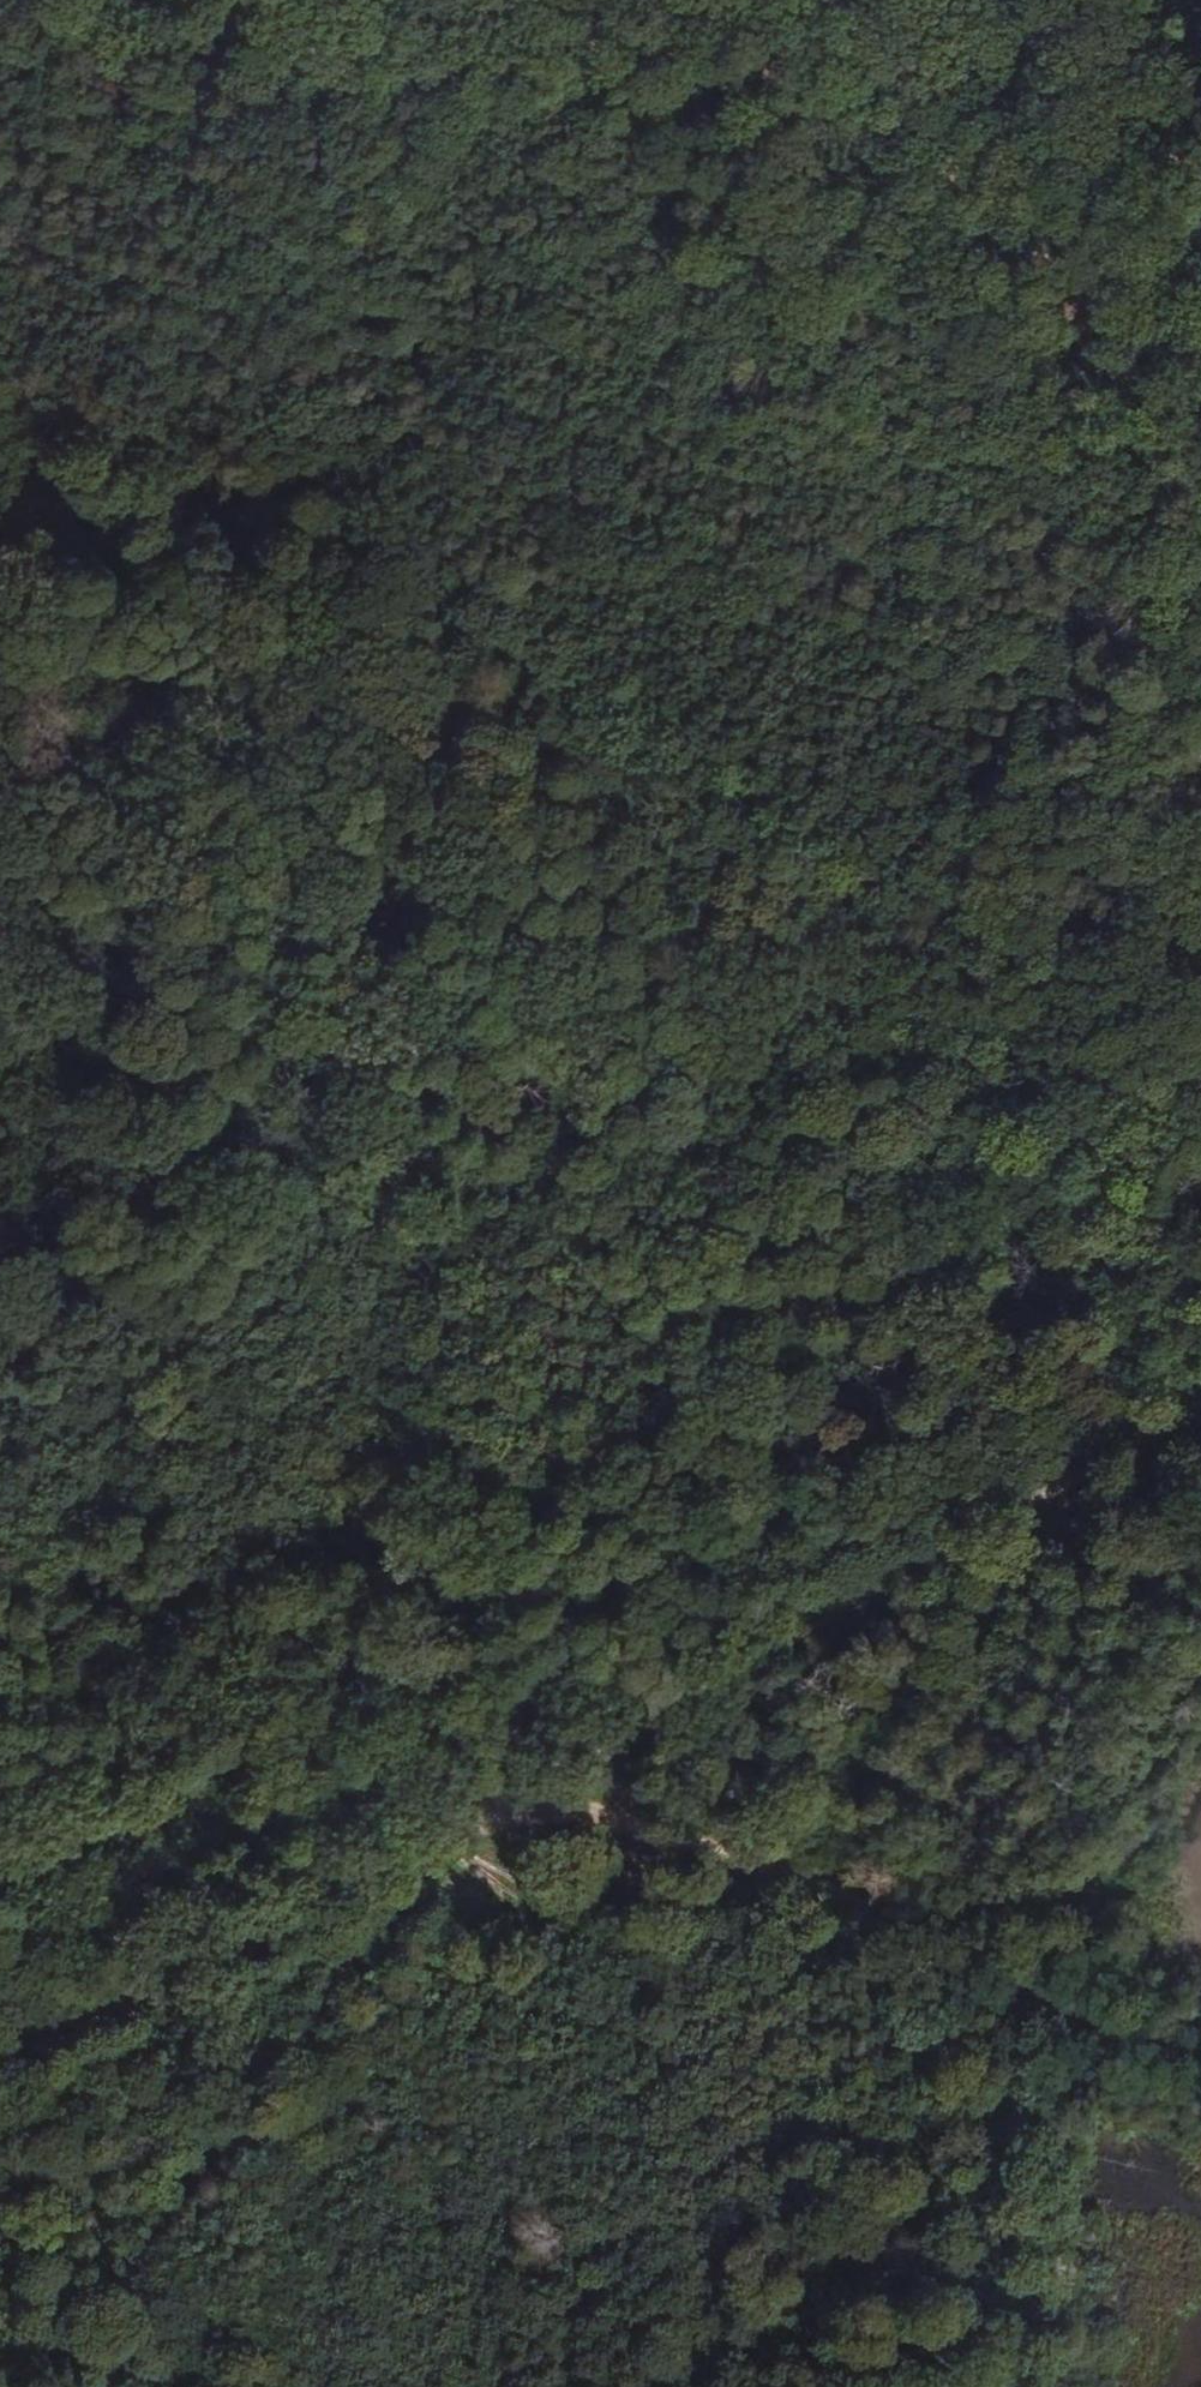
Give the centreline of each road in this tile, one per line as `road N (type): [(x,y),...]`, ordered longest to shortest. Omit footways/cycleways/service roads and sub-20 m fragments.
road 1 (track): [(535,1785),(348,714),(315,607),(274,562)]
road 2 (track): [(535,1785),(1200,1400)]
road 3 (track): [(1200,2071),(834,1892),(535,1785)]
road 4 (track): [(535,1785),(385,1858),(40,2051),(0,2063)]
road 5 (track): [(0,497),(274,562)]

